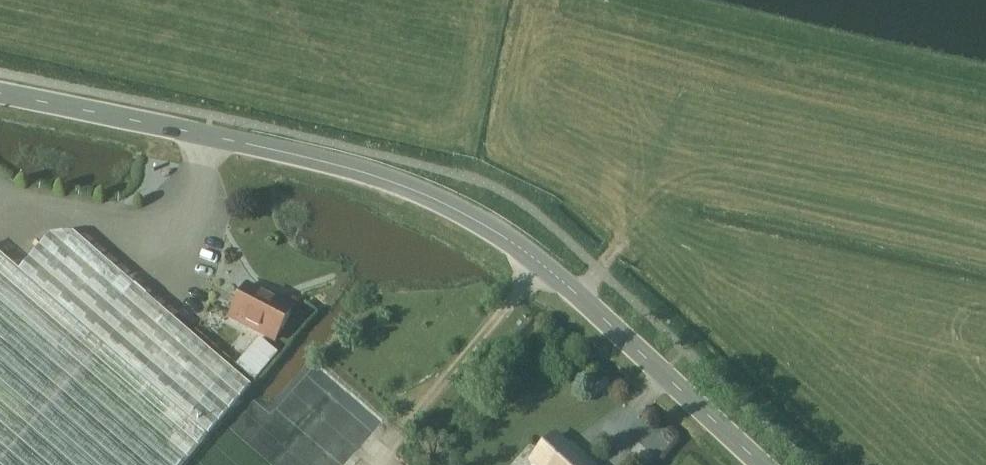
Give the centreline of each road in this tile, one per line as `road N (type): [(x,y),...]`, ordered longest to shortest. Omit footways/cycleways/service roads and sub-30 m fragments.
road 1 (tertiary): [(762,464),(567,284),(455,203),(368,173),(0,92)]
road 2 (track): [(645,164),(815,85),(985,125)]
road 3 (track): [(645,164),(625,235),(579,295)]

